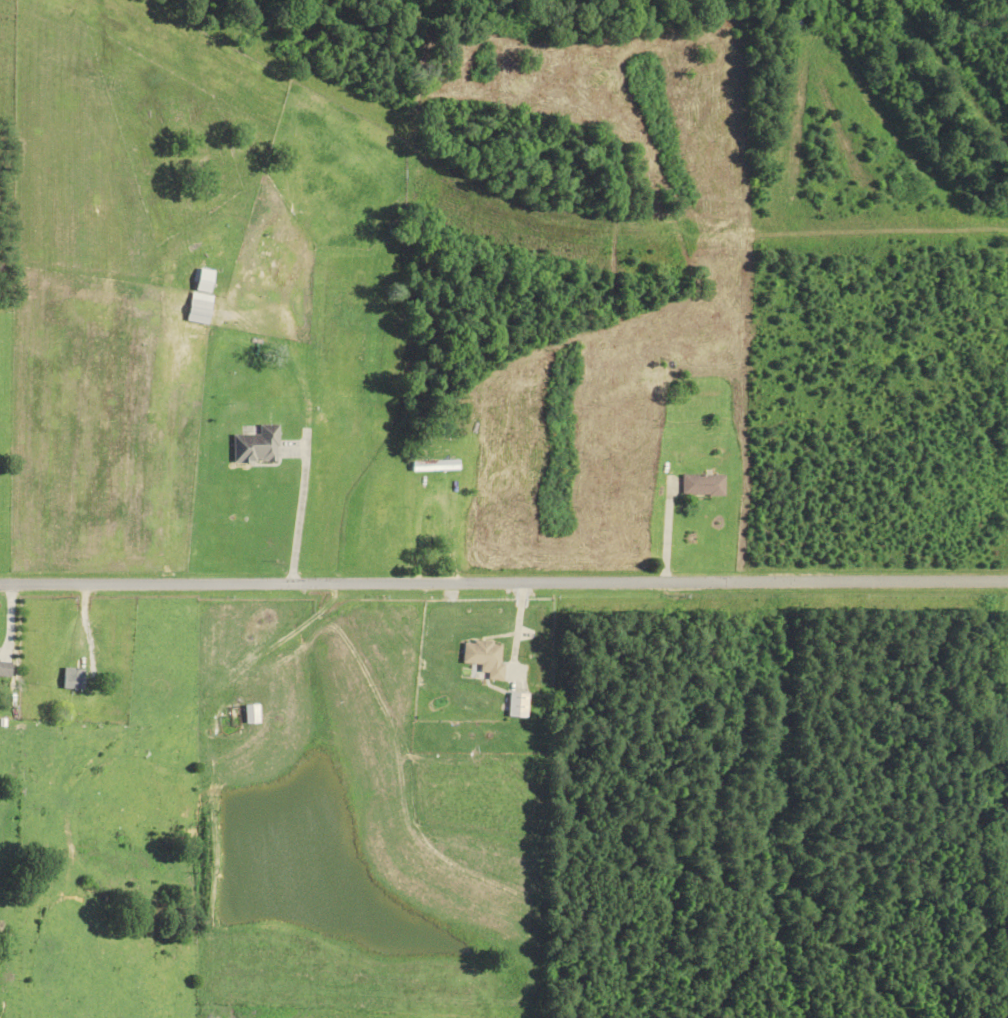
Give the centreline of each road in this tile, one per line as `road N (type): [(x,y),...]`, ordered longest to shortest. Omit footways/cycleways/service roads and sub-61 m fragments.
road 1 (residential): [(0,583),(1007,586)]

